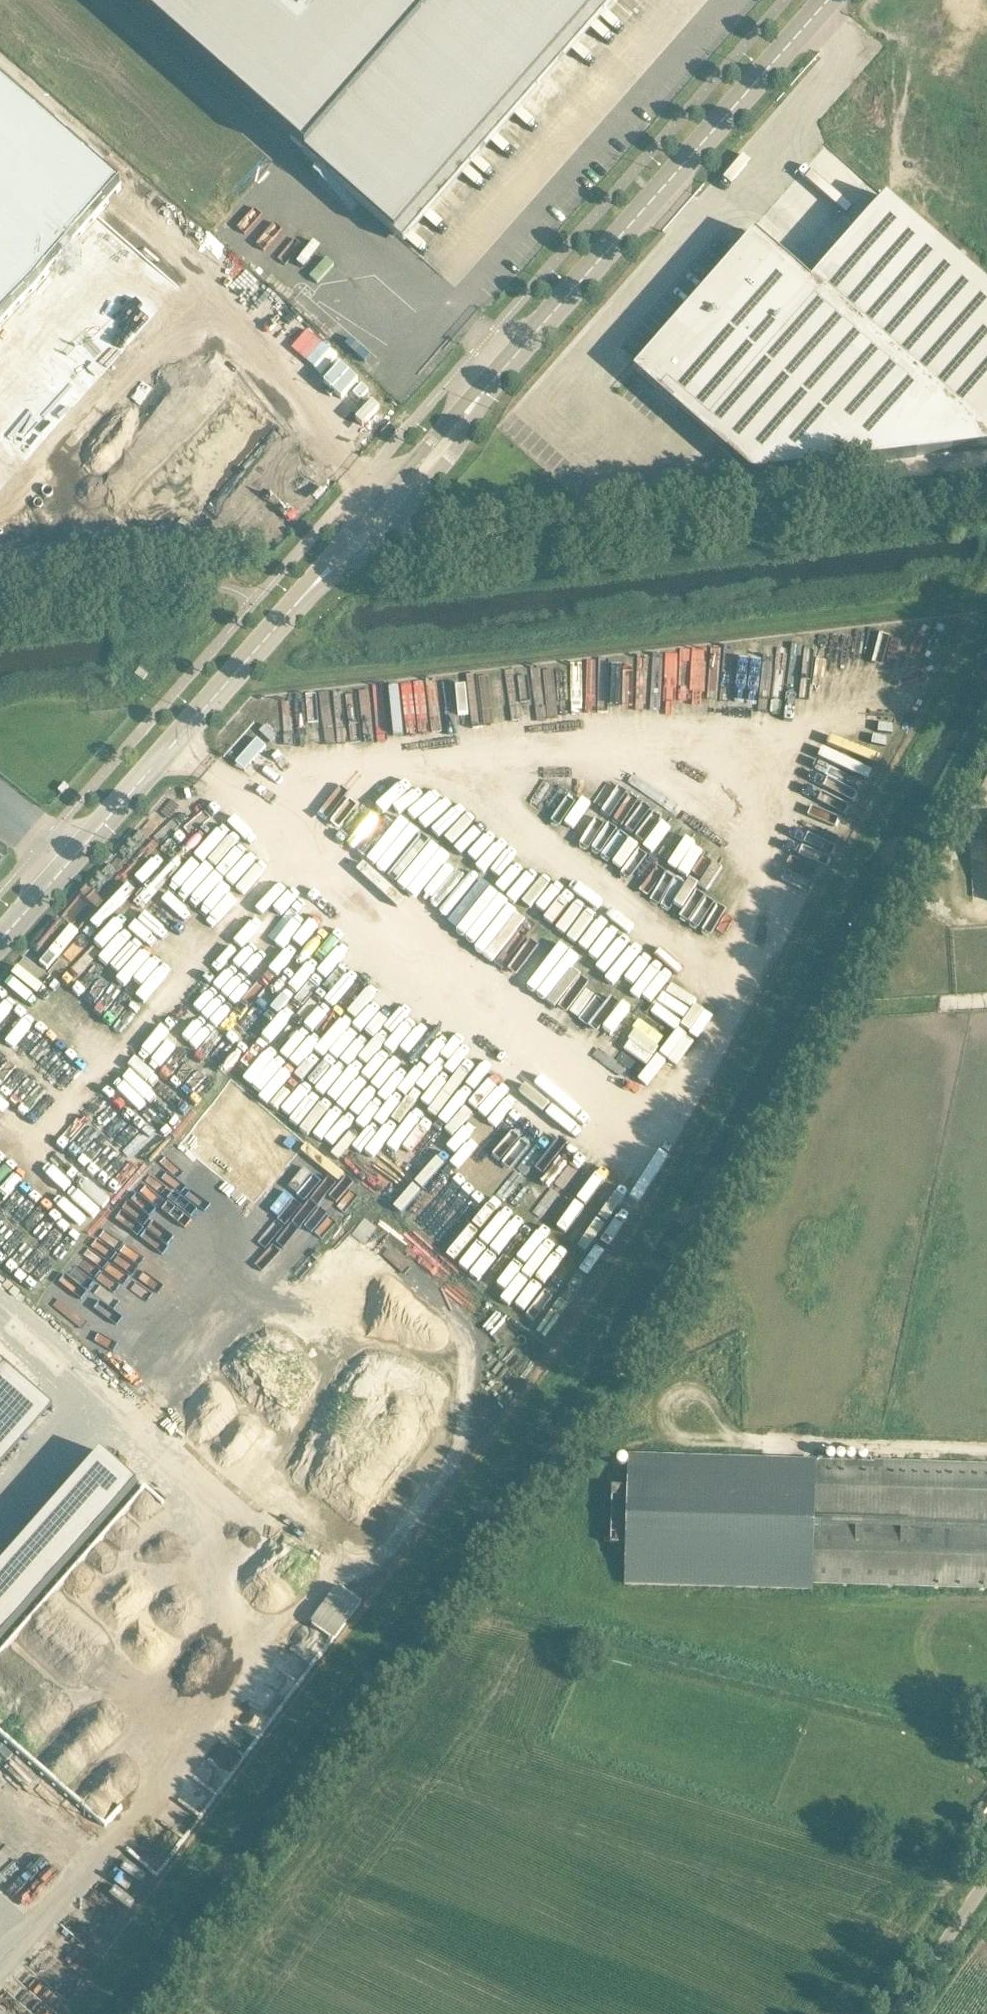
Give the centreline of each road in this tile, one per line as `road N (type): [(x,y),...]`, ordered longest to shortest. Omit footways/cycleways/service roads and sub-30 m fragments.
road 1 (unclassified): [(476,402),(824,0)]
road 2 (unclassified): [(0,938),(304,592)]
road 3 (unclassified): [(304,592),(394,519),(451,453),(476,402)]
road 4 (unclassified): [(476,402),(347,534),(304,592)]
road 5 (unclassified): [(895,2013),(986,1880)]

